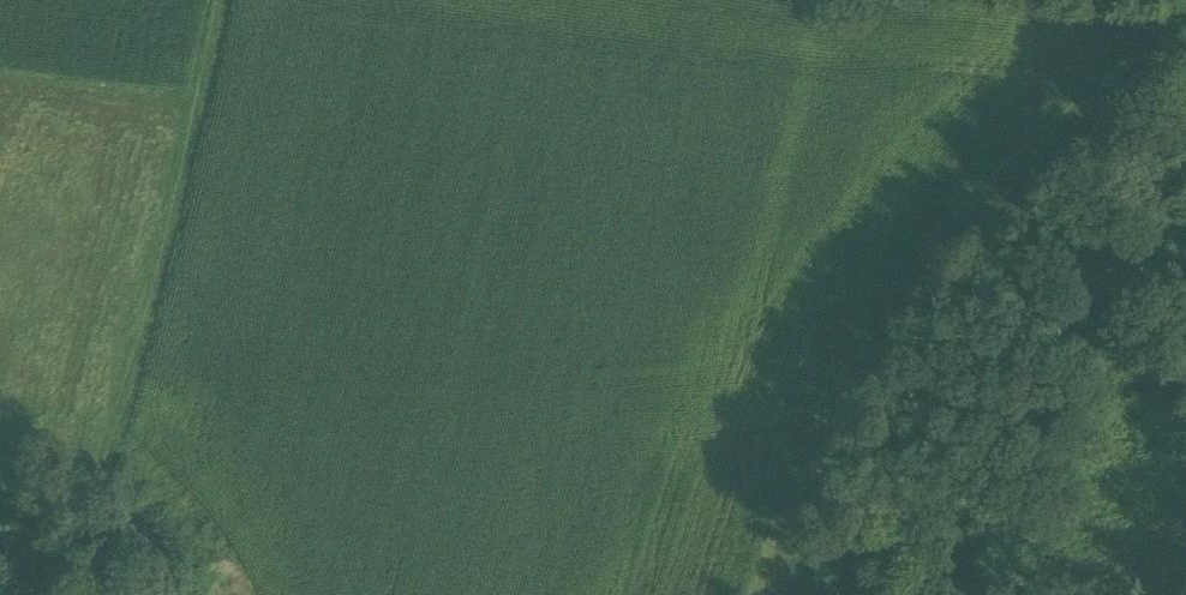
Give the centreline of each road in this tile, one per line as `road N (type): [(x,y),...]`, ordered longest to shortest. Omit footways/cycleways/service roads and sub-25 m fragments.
road 1 (track): [(83,594),(98,445),(194,127),(217,0)]

